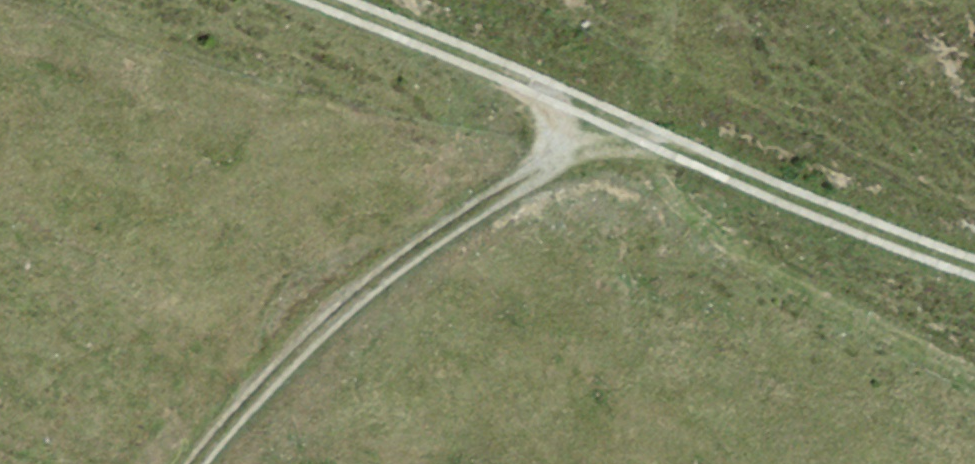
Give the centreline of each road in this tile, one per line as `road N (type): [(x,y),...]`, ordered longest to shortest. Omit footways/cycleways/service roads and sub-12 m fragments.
road 1 (track): [(312,0),(815,215),(974,266)]
road 2 (track): [(589,113),(534,169),(397,268),(259,388),(194,463)]

